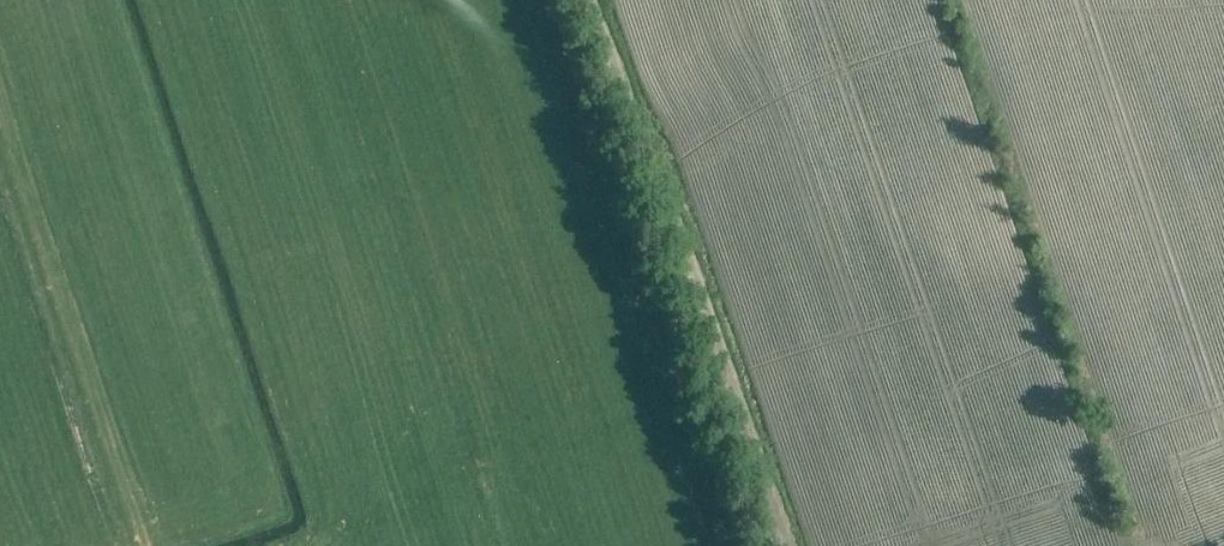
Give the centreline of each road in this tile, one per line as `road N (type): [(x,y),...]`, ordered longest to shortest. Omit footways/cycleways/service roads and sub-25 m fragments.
road 1 (track): [(590,0),(669,195),(787,545)]
road 2 (track): [(0,116),(146,545)]

